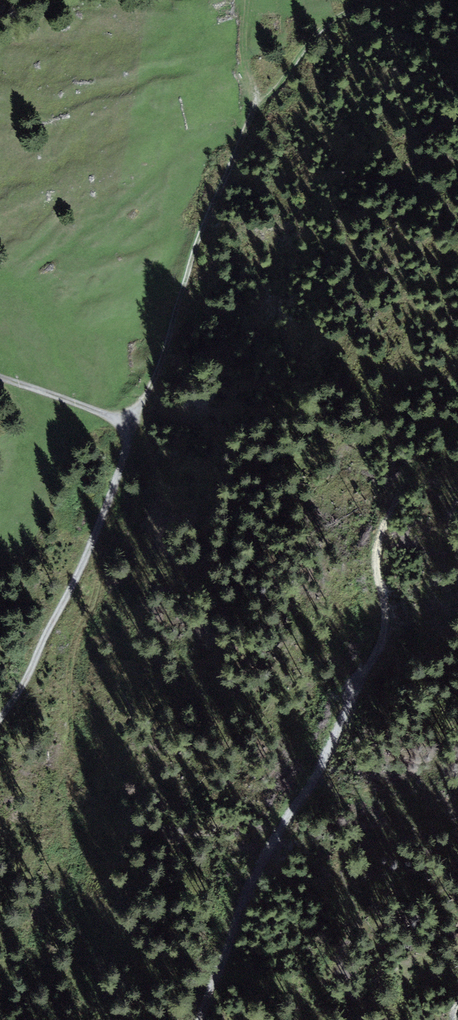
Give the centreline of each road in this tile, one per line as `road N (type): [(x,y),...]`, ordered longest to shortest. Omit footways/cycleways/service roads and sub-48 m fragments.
road 1 (track): [(0,718),(91,549),(165,355),(212,196),(255,103),(245,46),(254,0)]
road 2 (track): [(385,527),(376,560),(385,606),(379,644),(313,787),(262,863),(201,1019)]
road 3 (track): [(0,377),(133,424)]
road 4 (track): [(255,103),(299,67),(342,0)]

